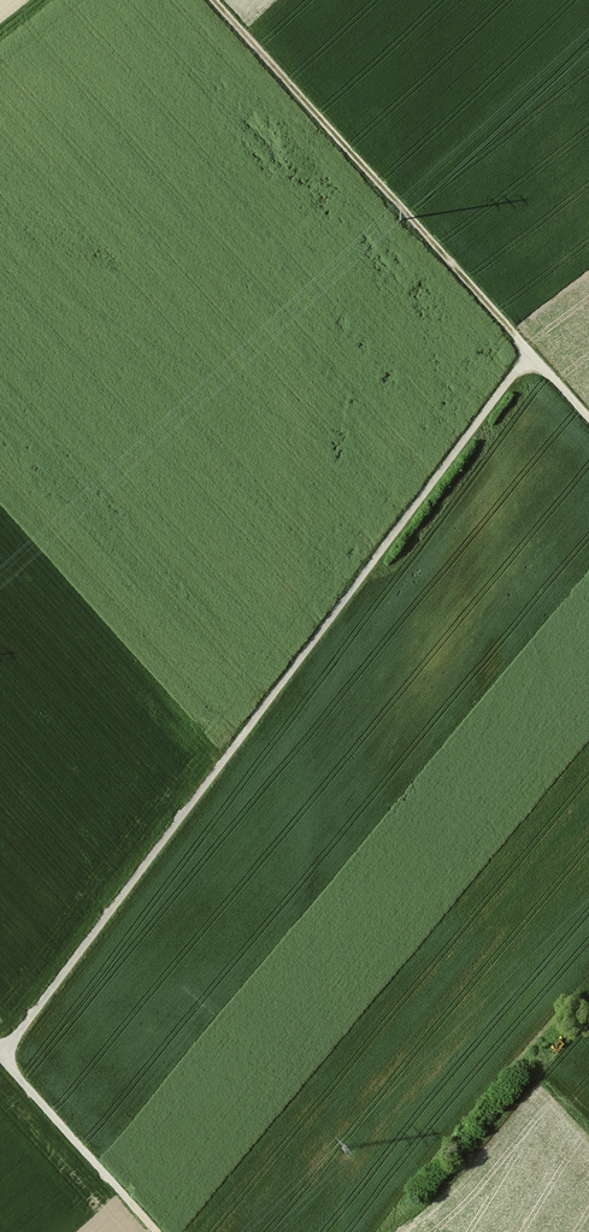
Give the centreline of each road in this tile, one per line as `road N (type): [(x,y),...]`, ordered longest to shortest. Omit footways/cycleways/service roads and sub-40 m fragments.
road 1 (track): [(0,1061),(530,354)]
road 2 (track): [(588,419),(215,0)]
road 3 (track): [(0,1062),(153,1231)]

